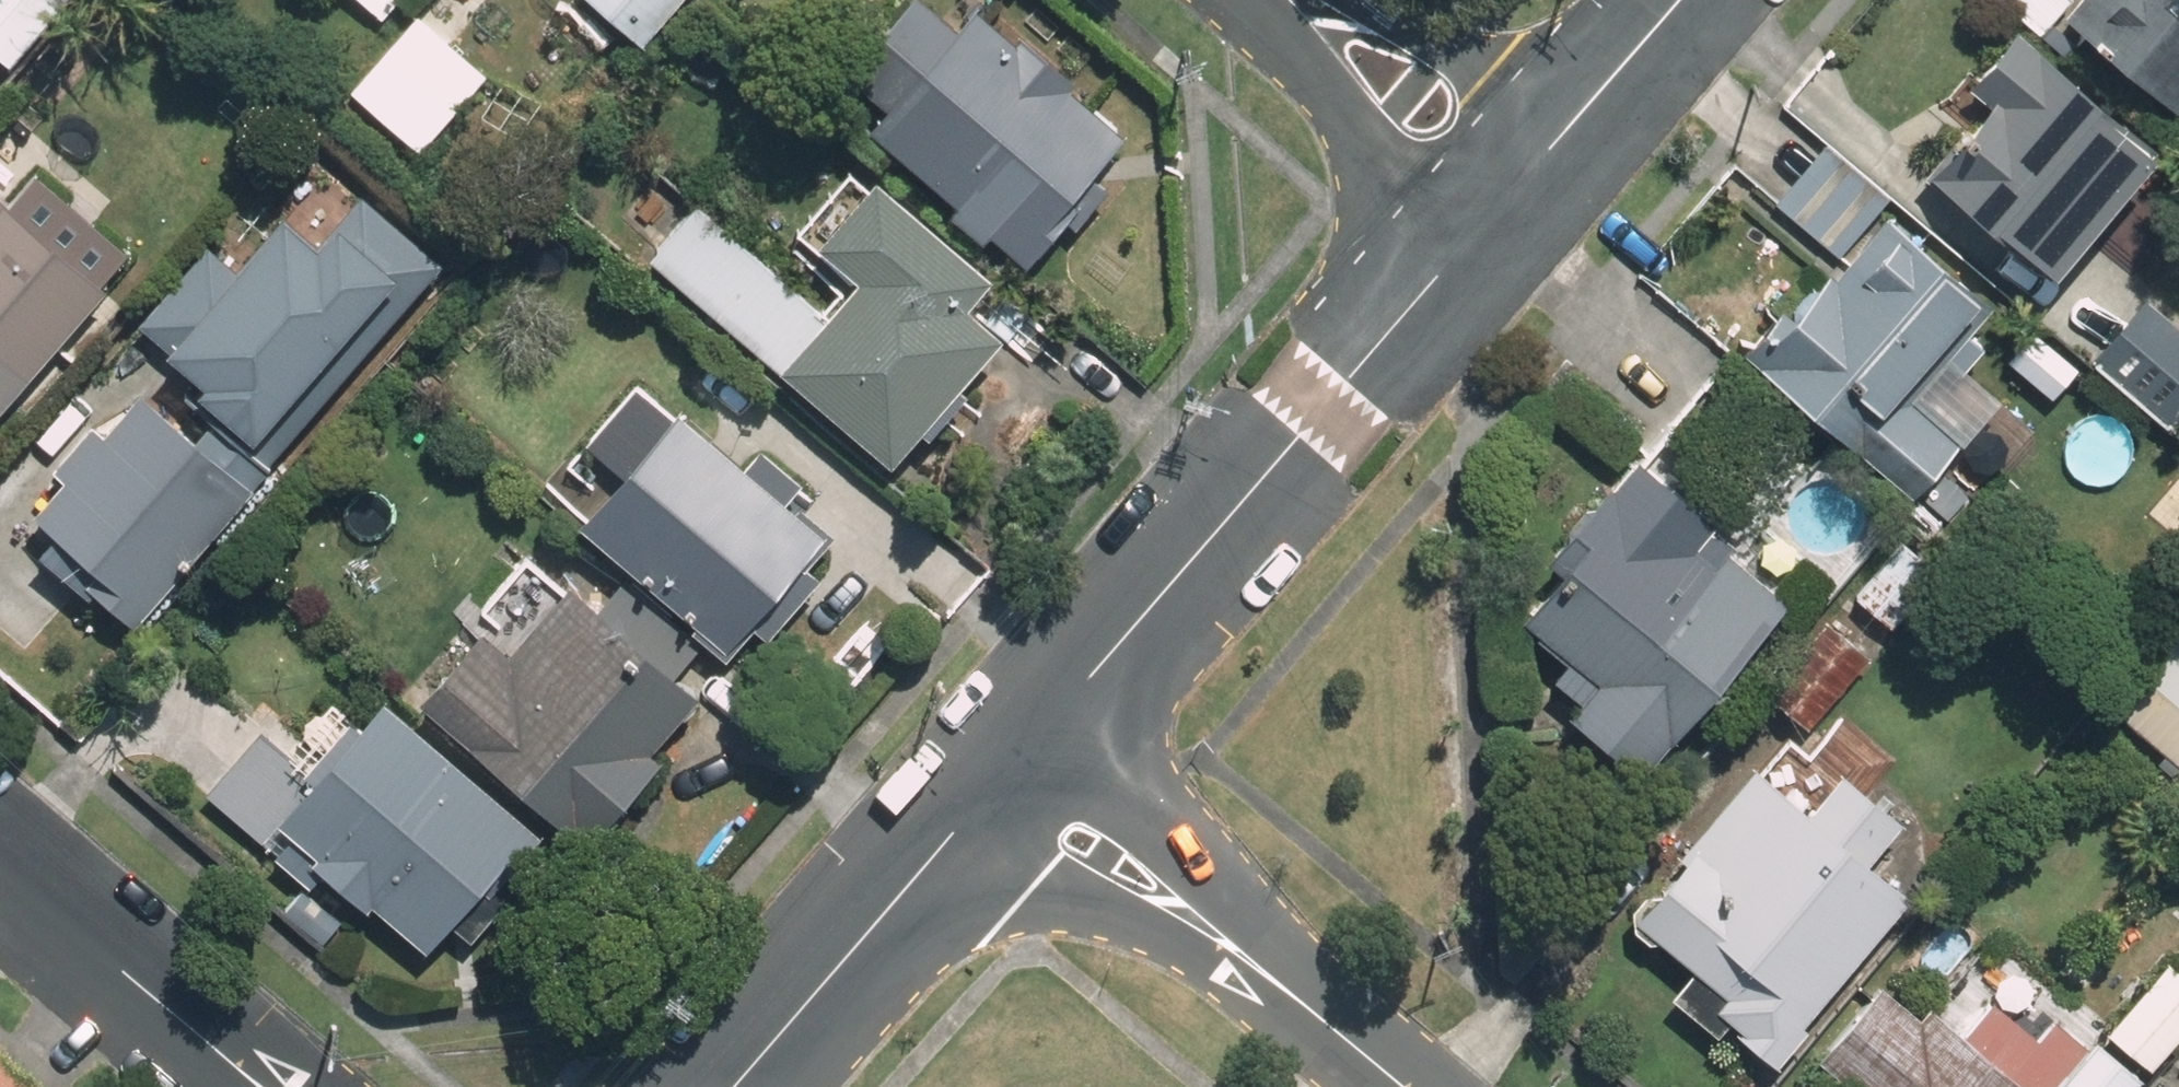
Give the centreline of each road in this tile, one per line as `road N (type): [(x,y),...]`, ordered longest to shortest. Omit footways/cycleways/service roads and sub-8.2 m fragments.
road 1 (residential): [(1066,716),(1328,400),(1527,182)]
road 2 (residential): [(1315,1014),(1073,905),(970,828)]
road 3 (residential): [(1066,716),(1160,811),(1315,1014)]
road 4 (residential): [(738,1086),(970,828)]
road 5 (residential): [(1308,0),(1527,182)]
road 6 (residential): [(1527,182),(1683,0)]
road 7 (residential): [(129,979),(311,1086)]
road 8 (residential): [(0,866),(129,979)]
road 9 (residential): [(970,828),(1066,716)]
road 10 (residential): [(223,1086),(129,979)]

